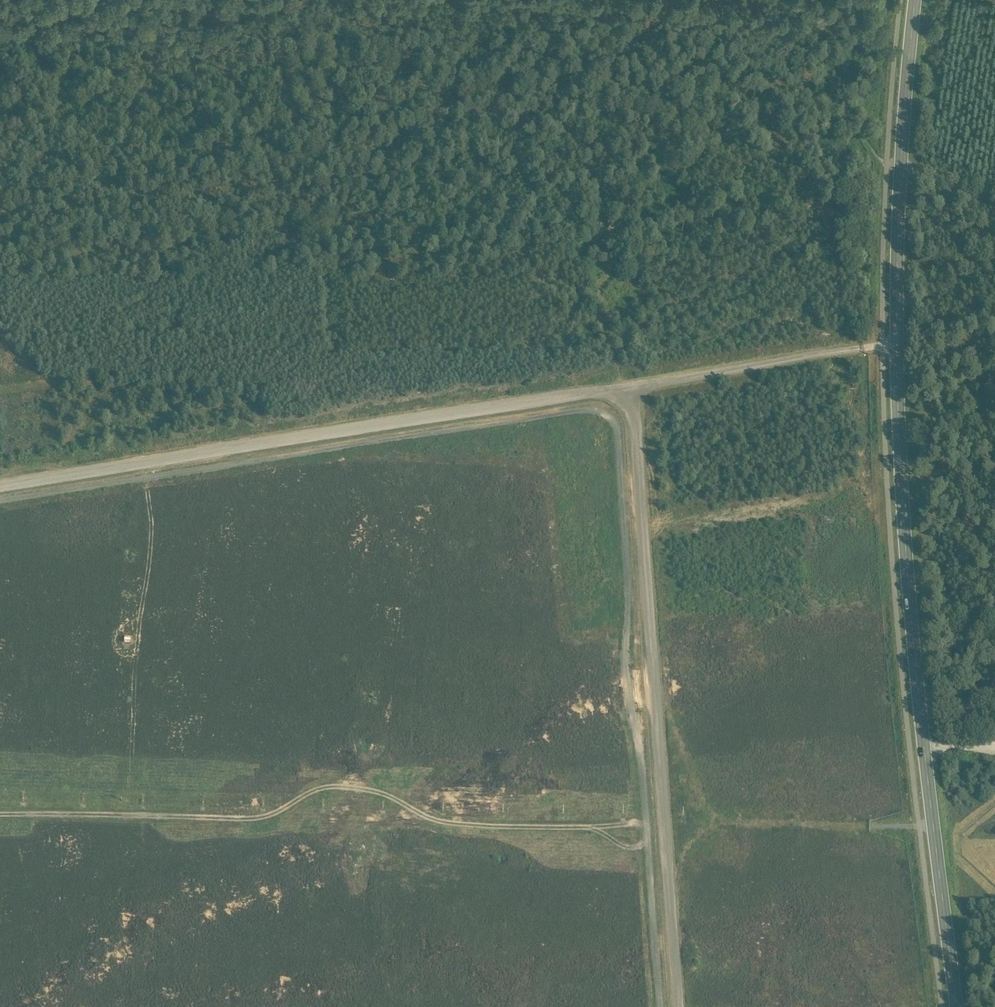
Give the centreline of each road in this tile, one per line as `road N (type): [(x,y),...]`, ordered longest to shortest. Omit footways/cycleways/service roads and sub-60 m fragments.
road 1 (track): [(0,488),(604,392),(622,396),(635,419),(678,1006)]
road 2 (secondary): [(956,1006),(908,568),(898,312),(917,0)]

